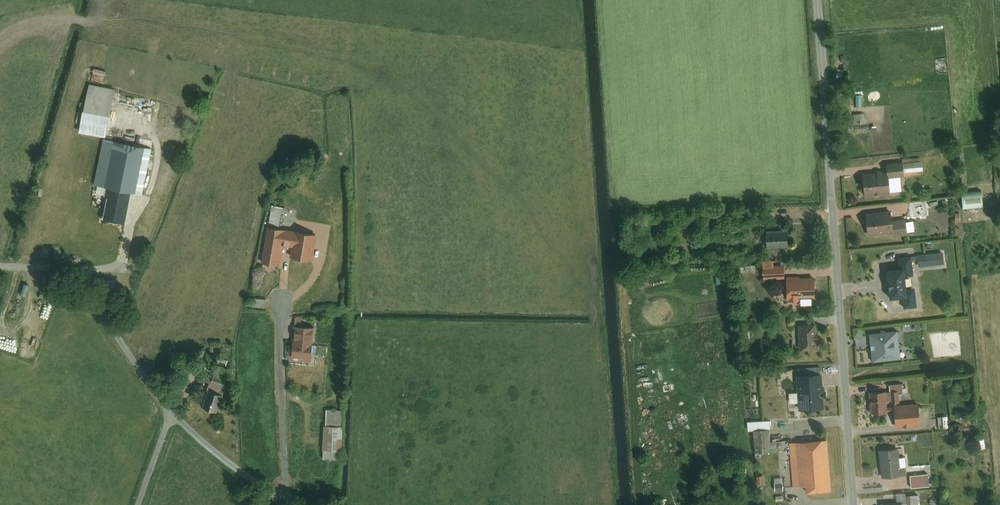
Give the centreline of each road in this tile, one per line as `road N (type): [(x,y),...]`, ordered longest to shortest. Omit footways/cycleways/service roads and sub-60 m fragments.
road 1 (unclassified): [(819,0),(855,504)]
road 2 (unclassified): [(173,412),(73,270)]
road 3 (unclassified): [(287,504),(173,412)]

